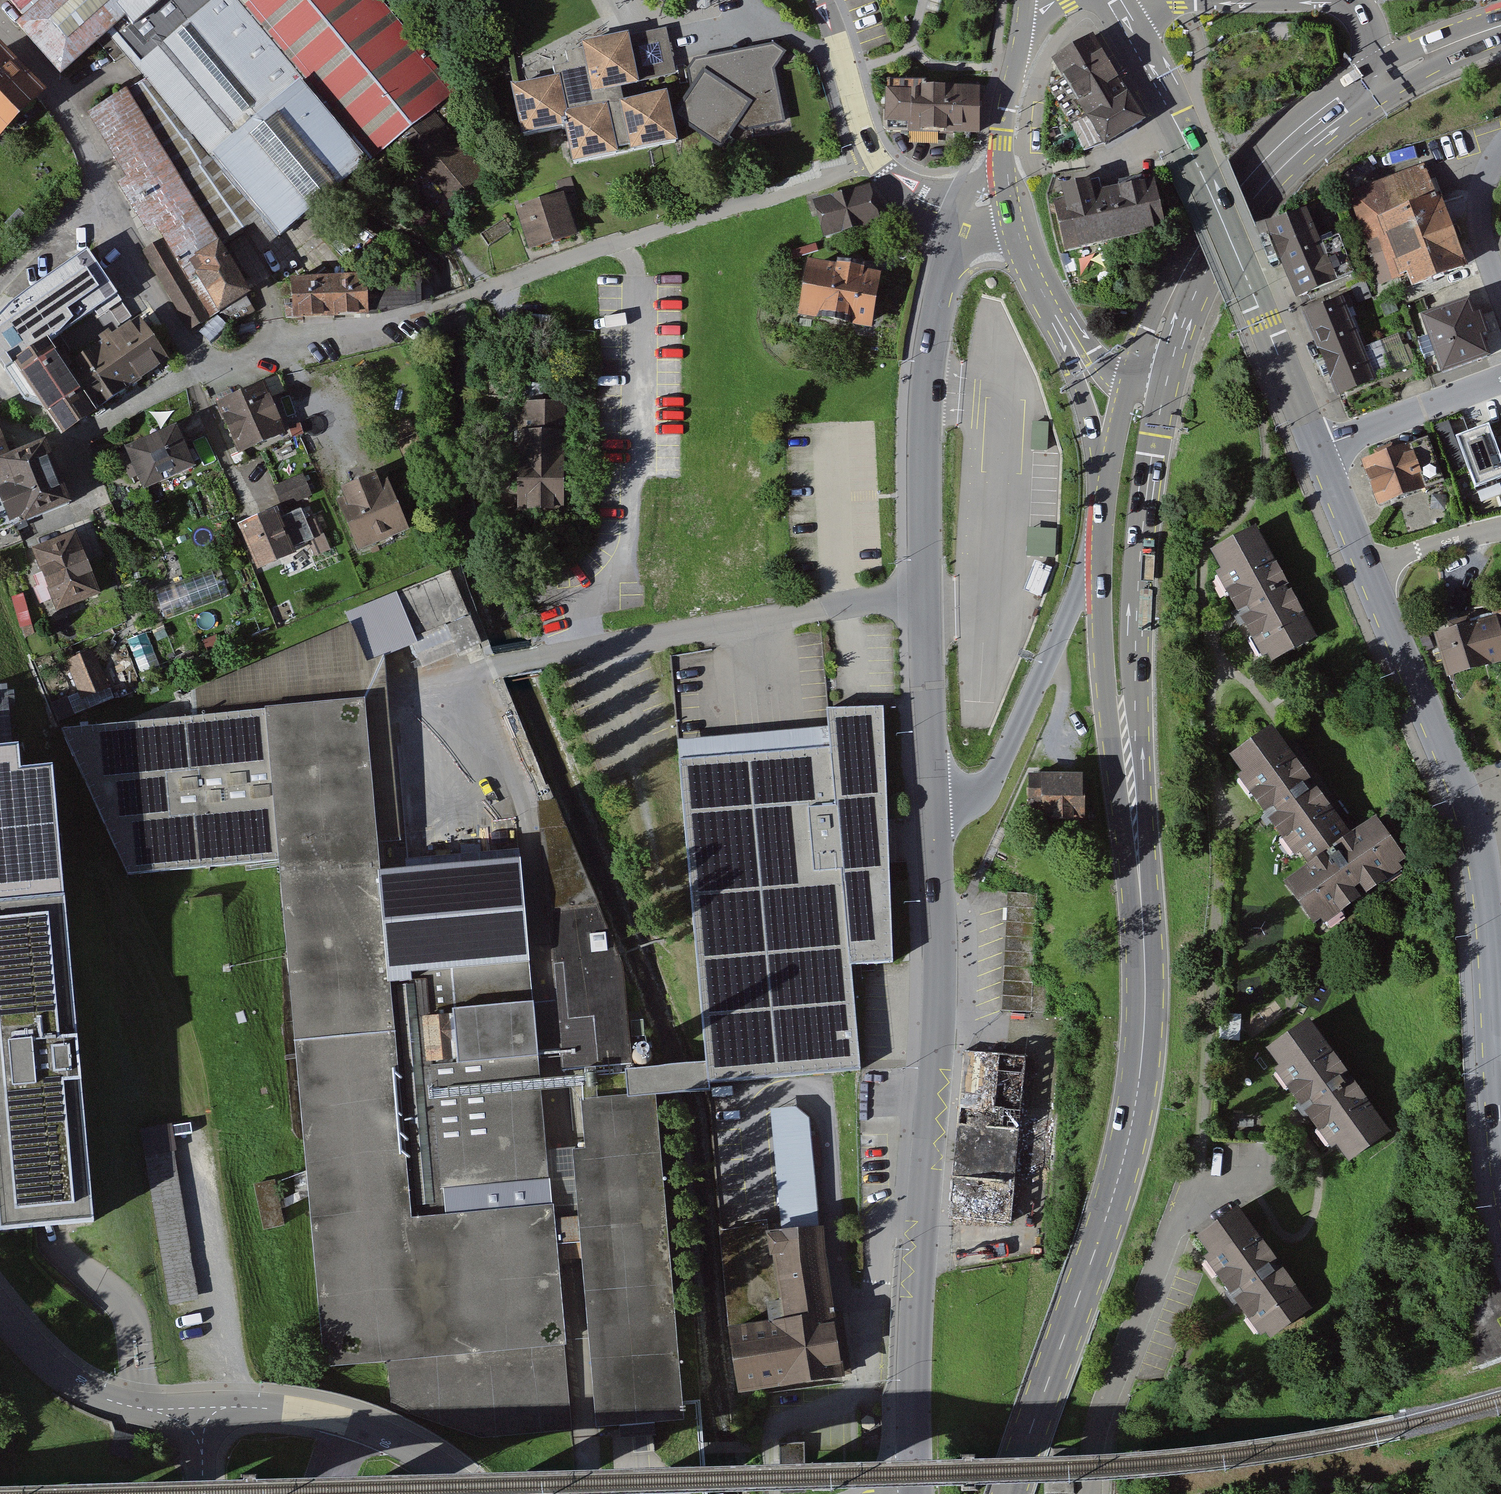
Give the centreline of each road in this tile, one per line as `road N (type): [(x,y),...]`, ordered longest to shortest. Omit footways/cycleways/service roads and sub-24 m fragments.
road 1 (residential): [(0,16),(65,103),(201,370),(430,309),(687,225)]
road 2 (primary): [(1134,810),(1144,962),(1134,1105),(1009,1493)]
road 3 (tertiary): [(932,799),(938,1011),(918,1288),(916,1493)]
road 4 (tertiary): [(1367,571),(1472,828),(1485,899),(1500,1137)]
road 5 (tertiary): [(969,217),(935,330),(923,424),(932,799)]
road 6 (tertiary): [(1111,0),(1207,184),(1317,449)]
road 7 (primary): [(1134,810),(1142,533),(1168,374)]
road 8 (residential): [(1088,1493),(1092,1455),(1123,1360),(1204,1173)]
road 9 (residential): [(1102,550),(1072,600),(996,774),(978,795),(932,799)]
road 10 (residential): [(475,1493),(420,1449),(370,1429),(267,1409),(233,1408),(195,1421)]
road 11 (residential): [(969,217),(918,202),(874,159),(824,0)]
road 12 (primary): [(1366,81),(1261,165),(1178,285)]
road 13 (primary): [(1102,550),(1106,678),(1134,810)]
road 14 (residential): [(195,1421),(79,1385),(0,1310)]
road 15 (residential): [(1317,449),(1500,379)]
road 16 (secondary): [(1009,194),(1027,259),(1076,349)]
road 17 (secondary): [(1025,30),(1003,118),(1009,194)]
road 18 (secondary): [(1076,349),(1104,504)]
road 19 (residential): [(1500,293),(1478,217),(1480,194),(1500,149)]
road 20 (primary): [(1500,27),(1366,81)]
road 21 (residential): [(1367,571),(1500,528)]
road 22 (tertiary): [(1317,449),(1367,571)]
road 23 (primary): [(1131,382),(1104,504)]

